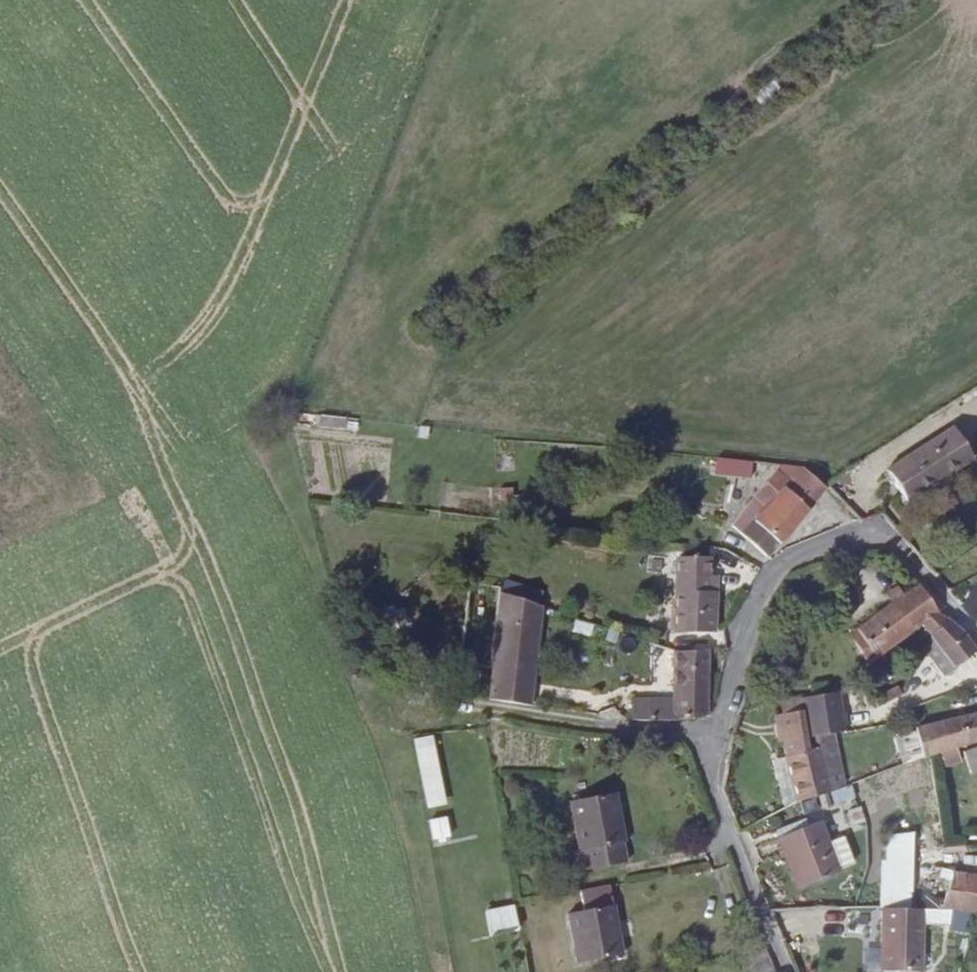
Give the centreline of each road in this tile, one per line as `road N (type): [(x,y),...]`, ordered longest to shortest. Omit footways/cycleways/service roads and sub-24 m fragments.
road 1 (residential): [(785,971),(705,779),(756,601),(784,566),(885,533),(976,635)]

